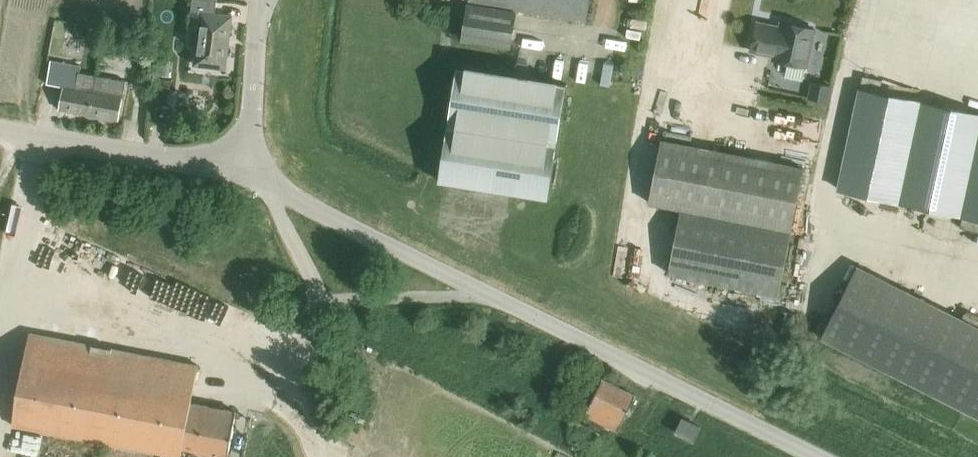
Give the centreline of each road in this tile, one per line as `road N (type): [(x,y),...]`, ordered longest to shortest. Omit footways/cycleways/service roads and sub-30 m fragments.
road 1 (unclassified): [(818,456),(248,175)]
road 2 (unclassified): [(248,175),(0,128)]
road 3 (unclassified): [(248,175),(257,21)]
road 4 (track): [(319,456),(298,339)]

